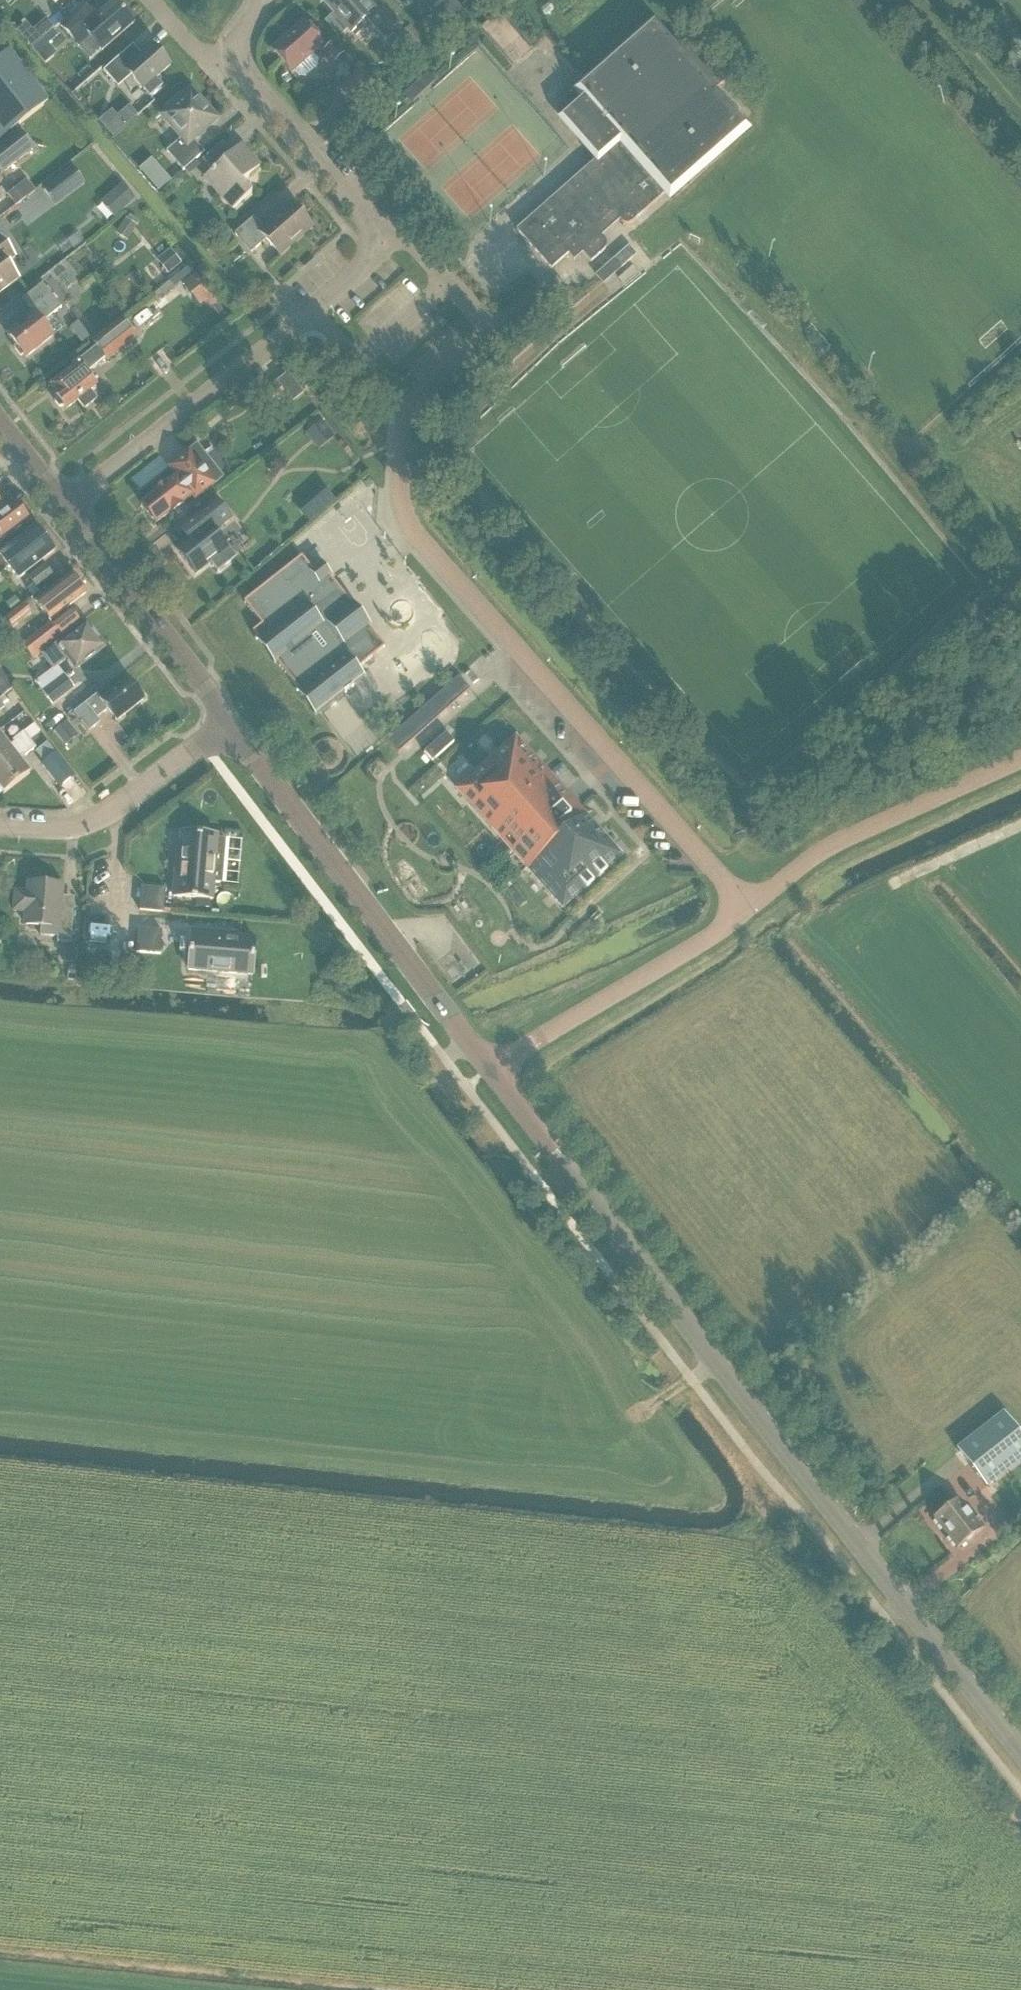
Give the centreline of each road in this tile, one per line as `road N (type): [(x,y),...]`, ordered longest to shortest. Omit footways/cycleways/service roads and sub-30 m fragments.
road 1 (tertiary): [(1020,1750),(490,1065)]
road 2 (residential): [(751,906),(411,527),(400,482),(405,418),(310,311)]
road 3 (tertiary): [(490,1065),(231,728)]
road 4 (residential): [(310,311),(387,240),(244,78),(235,52)]
road 5 (residential): [(66,504),(310,311)]
road 6 (residential): [(1020,758),(823,848),(751,906)]
road 7 (residential): [(751,906),(490,1065)]
road 8 (tertiary): [(231,728),(66,504)]
road 9 (tertiary): [(203,744),(79,824),(0,824)]
road 10 (track): [(1020,822),(888,883)]

